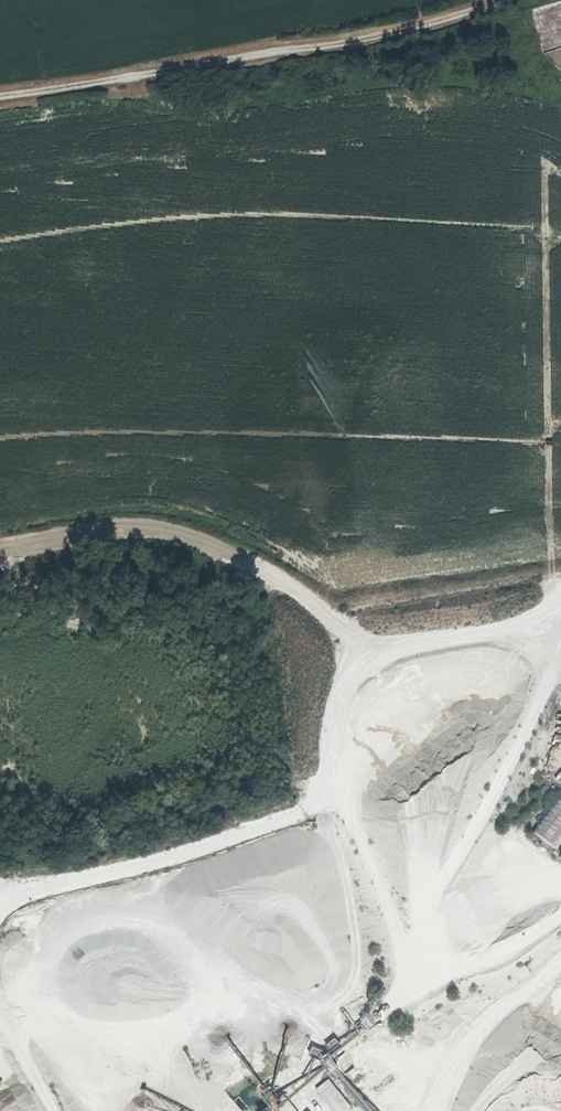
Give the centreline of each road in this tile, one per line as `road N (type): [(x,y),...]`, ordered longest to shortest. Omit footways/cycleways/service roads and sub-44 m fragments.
road 1 (track): [(0,549),(108,528),(171,532),(237,559),(335,618),(385,632),(466,615),(525,616),(560,638)]
road 2 (track): [(0,96),(361,40),(497,0)]

